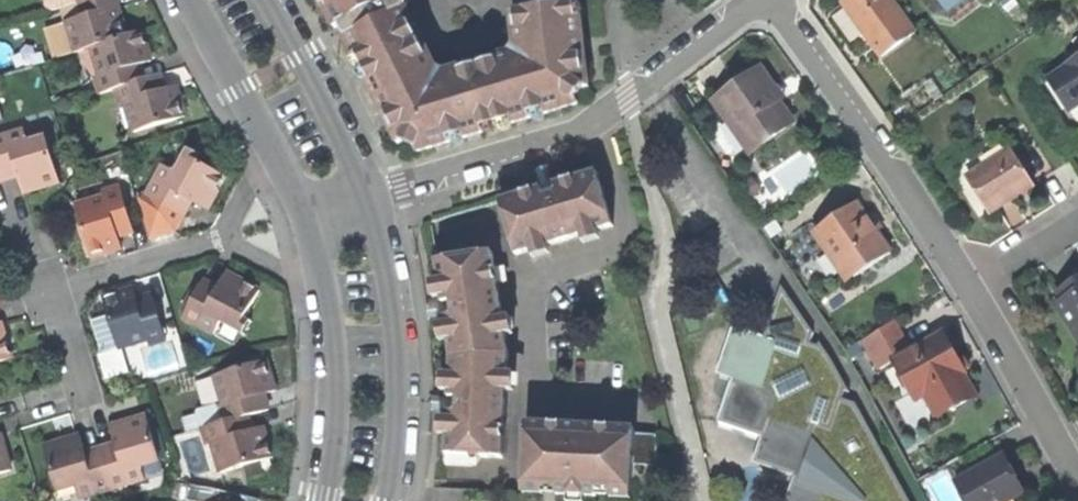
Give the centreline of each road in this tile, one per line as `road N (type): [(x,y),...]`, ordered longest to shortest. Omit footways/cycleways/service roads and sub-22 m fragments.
road 1 (residential): [(760,0),(595,118),(365,195)]
road 2 (residential): [(769,0),(965,284)]
road 3 (residential): [(387,500),(395,335),(365,195)]
road 4 (residential): [(224,238),(55,292),(83,399)]
road 5 (residential): [(965,284),(1077,487)]
road 6 (residential): [(322,283),(333,398),(323,500)]
road 7 (residential): [(365,195),(271,0)]
road 8 (residential): [(189,0),(269,146)]
road 9 (residential): [(965,284),(1077,215)]

